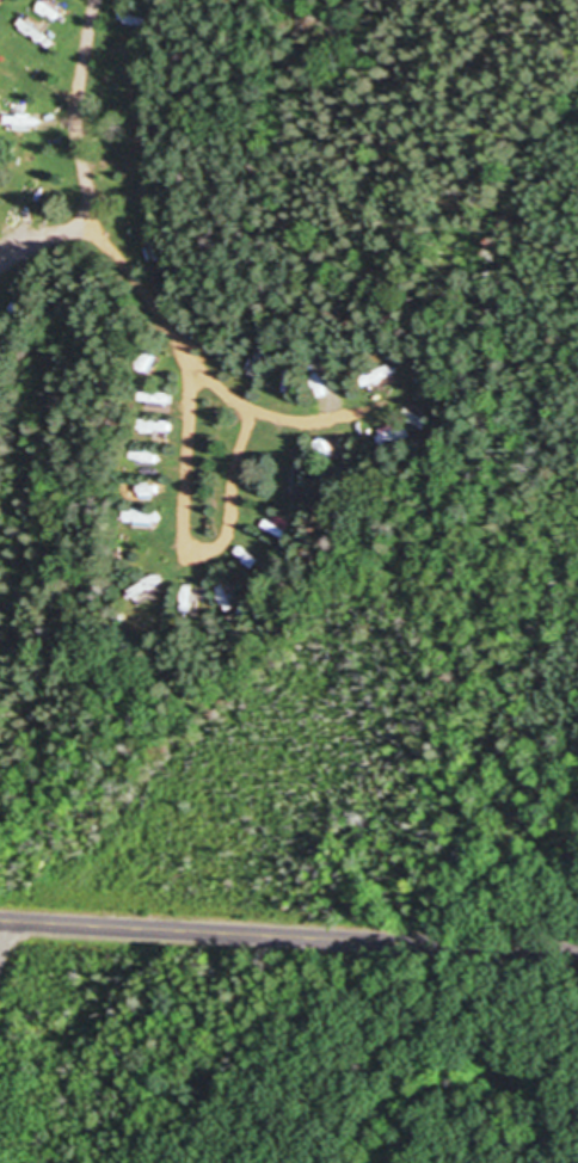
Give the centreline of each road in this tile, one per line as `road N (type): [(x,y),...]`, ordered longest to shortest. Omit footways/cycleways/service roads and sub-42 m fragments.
road 1 (tertiary): [(577,954),(0,921)]

